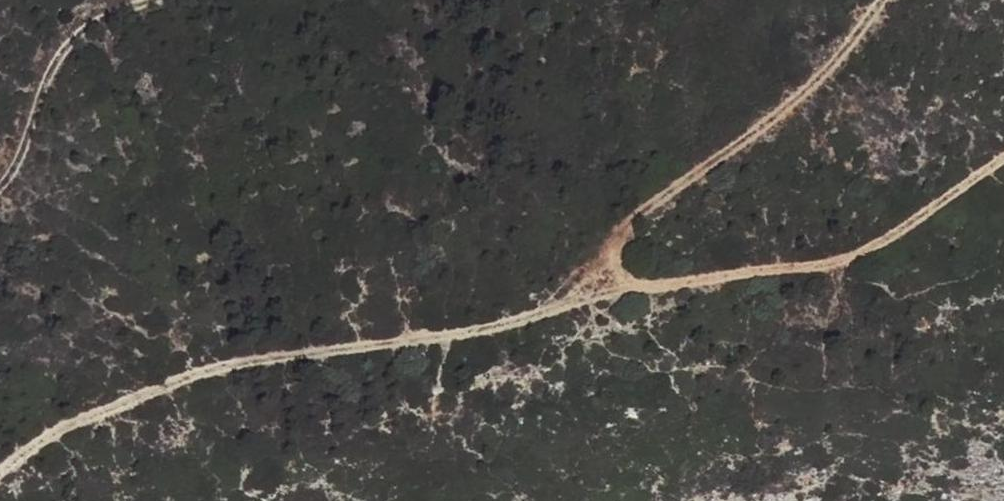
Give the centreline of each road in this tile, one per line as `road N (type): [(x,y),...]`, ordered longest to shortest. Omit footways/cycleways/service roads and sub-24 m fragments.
road 1 (track): [(1003,159),(844,262),(606,291),(470,333),(247,362),(49,432),(0,467)]
road 2 (track): [(606,291),(609,262),(635,221),(826,72),(883,0)]
road 3 (track): [(0,199),(23,168),(71,44),(105,19),(171,0)]

